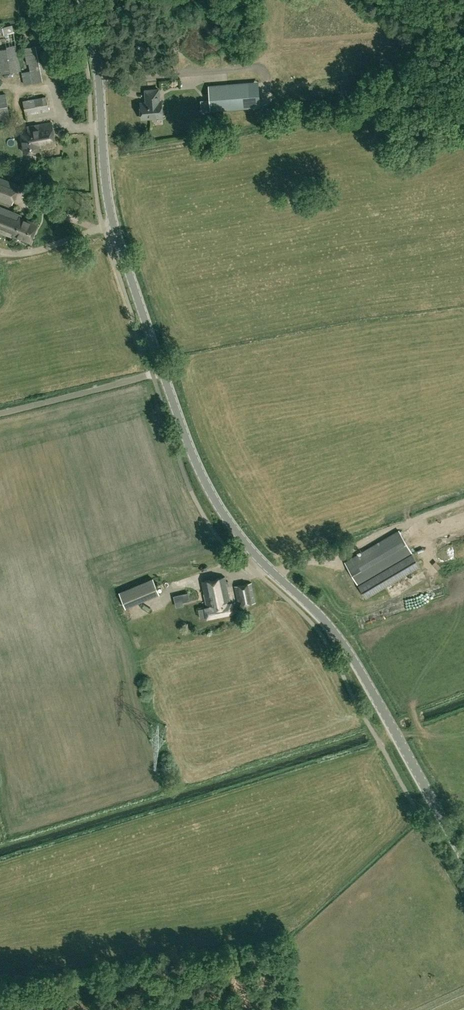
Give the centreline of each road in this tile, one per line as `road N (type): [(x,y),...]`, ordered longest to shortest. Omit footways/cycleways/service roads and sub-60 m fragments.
road 1 (tertiary): [(463,857),(349,651),(217,505),(162,372)]
road 2 (tertiary): [(162,372),(111,217),(97,61),(82,0)]
road 3 (unclassified): [(0,412),(162,372)]

